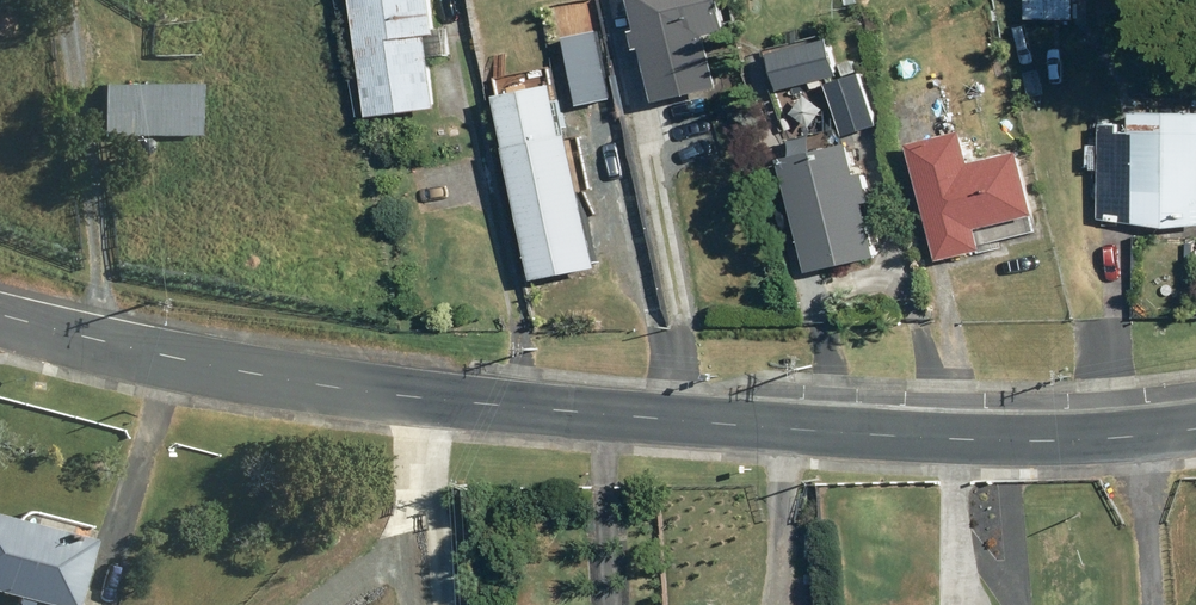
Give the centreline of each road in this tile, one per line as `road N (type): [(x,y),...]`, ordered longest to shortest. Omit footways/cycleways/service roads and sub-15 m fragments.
road 1 (secondary): [(1195,429),(1123,440),(971,442),(464,404),(247,375),(0,318)]

